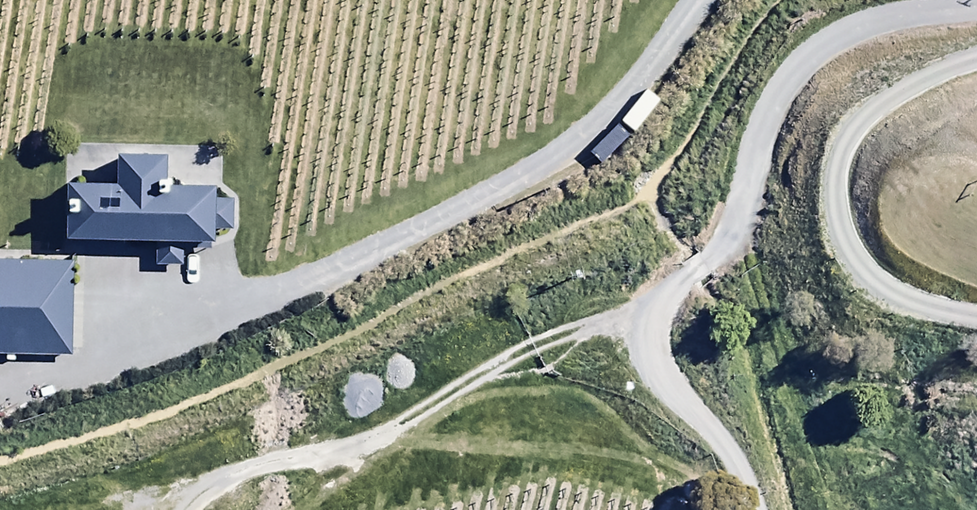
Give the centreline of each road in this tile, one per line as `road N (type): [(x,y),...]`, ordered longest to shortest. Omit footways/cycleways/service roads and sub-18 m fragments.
road 1 (track): [(709,266),(0,467)]
road 2 (unclassified): [(940,0),(807,53),(743,171),(709,266),(660,327),(746,509)]
road 3 (track): [(255,509),(660,327)]

